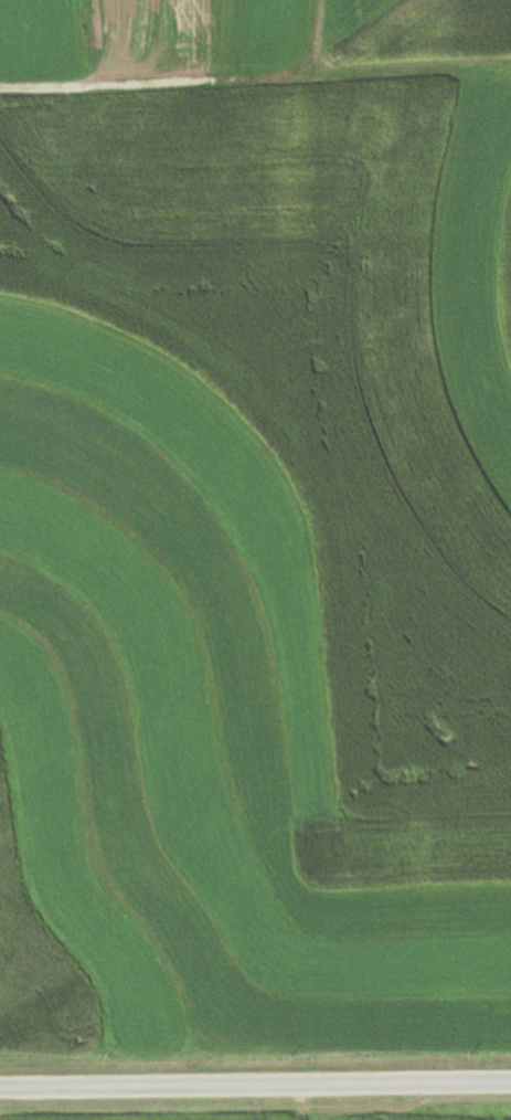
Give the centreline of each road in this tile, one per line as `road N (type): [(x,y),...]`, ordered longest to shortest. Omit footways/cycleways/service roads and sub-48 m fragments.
road 1 (secondary): [(510,1081),(0,1089)]

